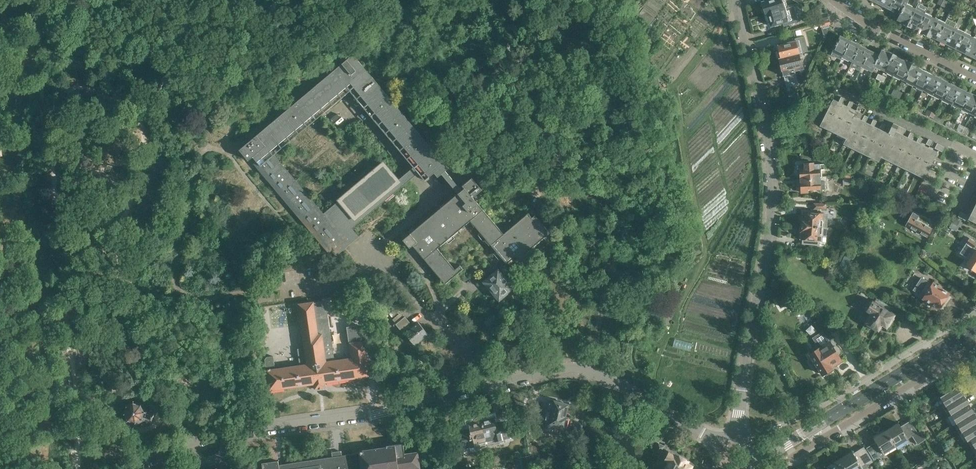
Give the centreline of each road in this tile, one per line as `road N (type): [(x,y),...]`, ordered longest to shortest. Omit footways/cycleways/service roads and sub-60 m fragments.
road 1 (residential): [(124,468),(166,443),(377,412),(530,371),(574,368),(705,436),(736,434)]
road 2 (residential): [(736,434),(773,197),(737,0)]
road 3 (tertiary): [(759,459),(975,324)]
road 4 (residential): [(777,468),(960,355)]
road 5 (residential): [(975,77),(830,0)]
road 6 (residential): [(975,157),(839,91)]

